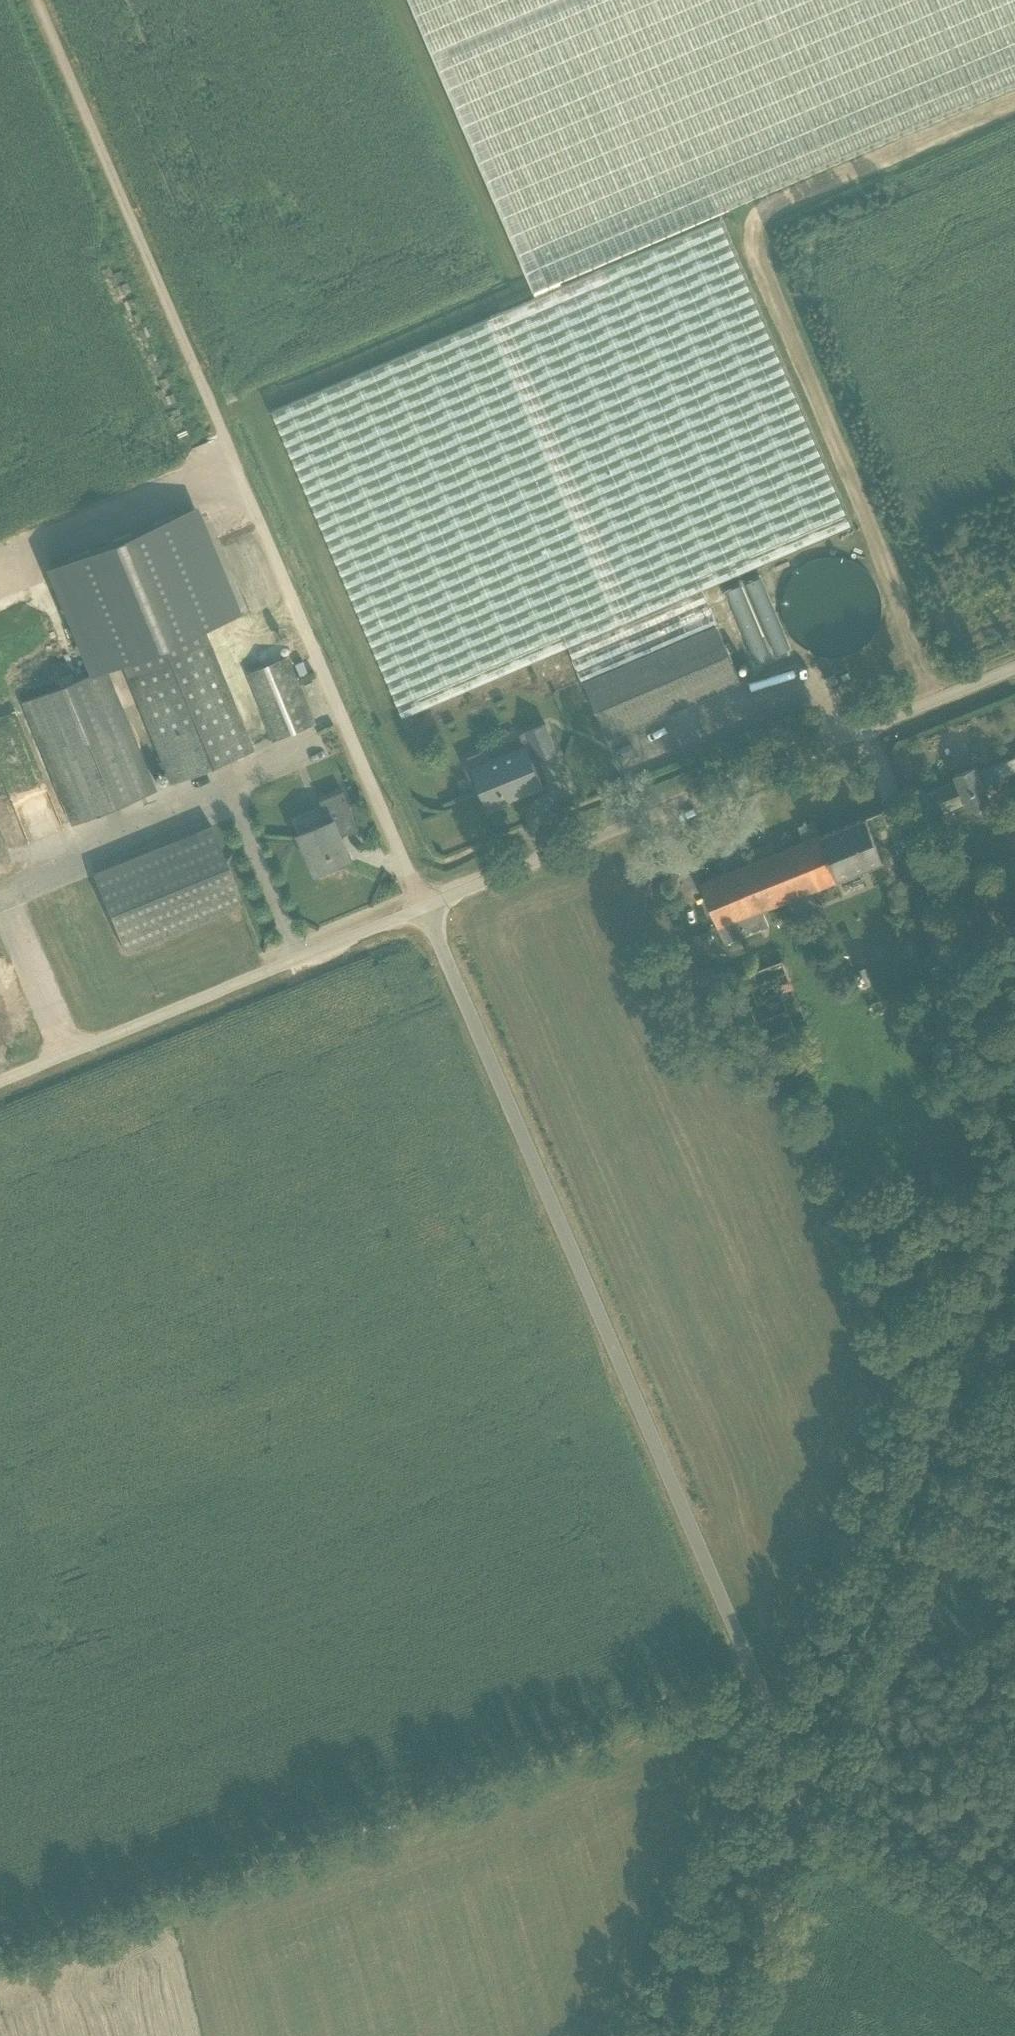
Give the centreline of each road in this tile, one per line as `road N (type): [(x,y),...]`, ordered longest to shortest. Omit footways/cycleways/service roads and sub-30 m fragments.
road 1 (unclassified): [(425,894),(469,1016),(790,1764),(794,1794),(787,1819),(703,2035)]
road 2 (unclassified): [(425,894),(52,0)]
road 3 (unclassified): [(1014,659),(425,894)]
road 4 (track): [(1014,1241),(794,1794)]
road 5 (unclassified): [(425,894),(0,1068)]
road 6 (track): [(904,859),(876,797),(873,717)]

